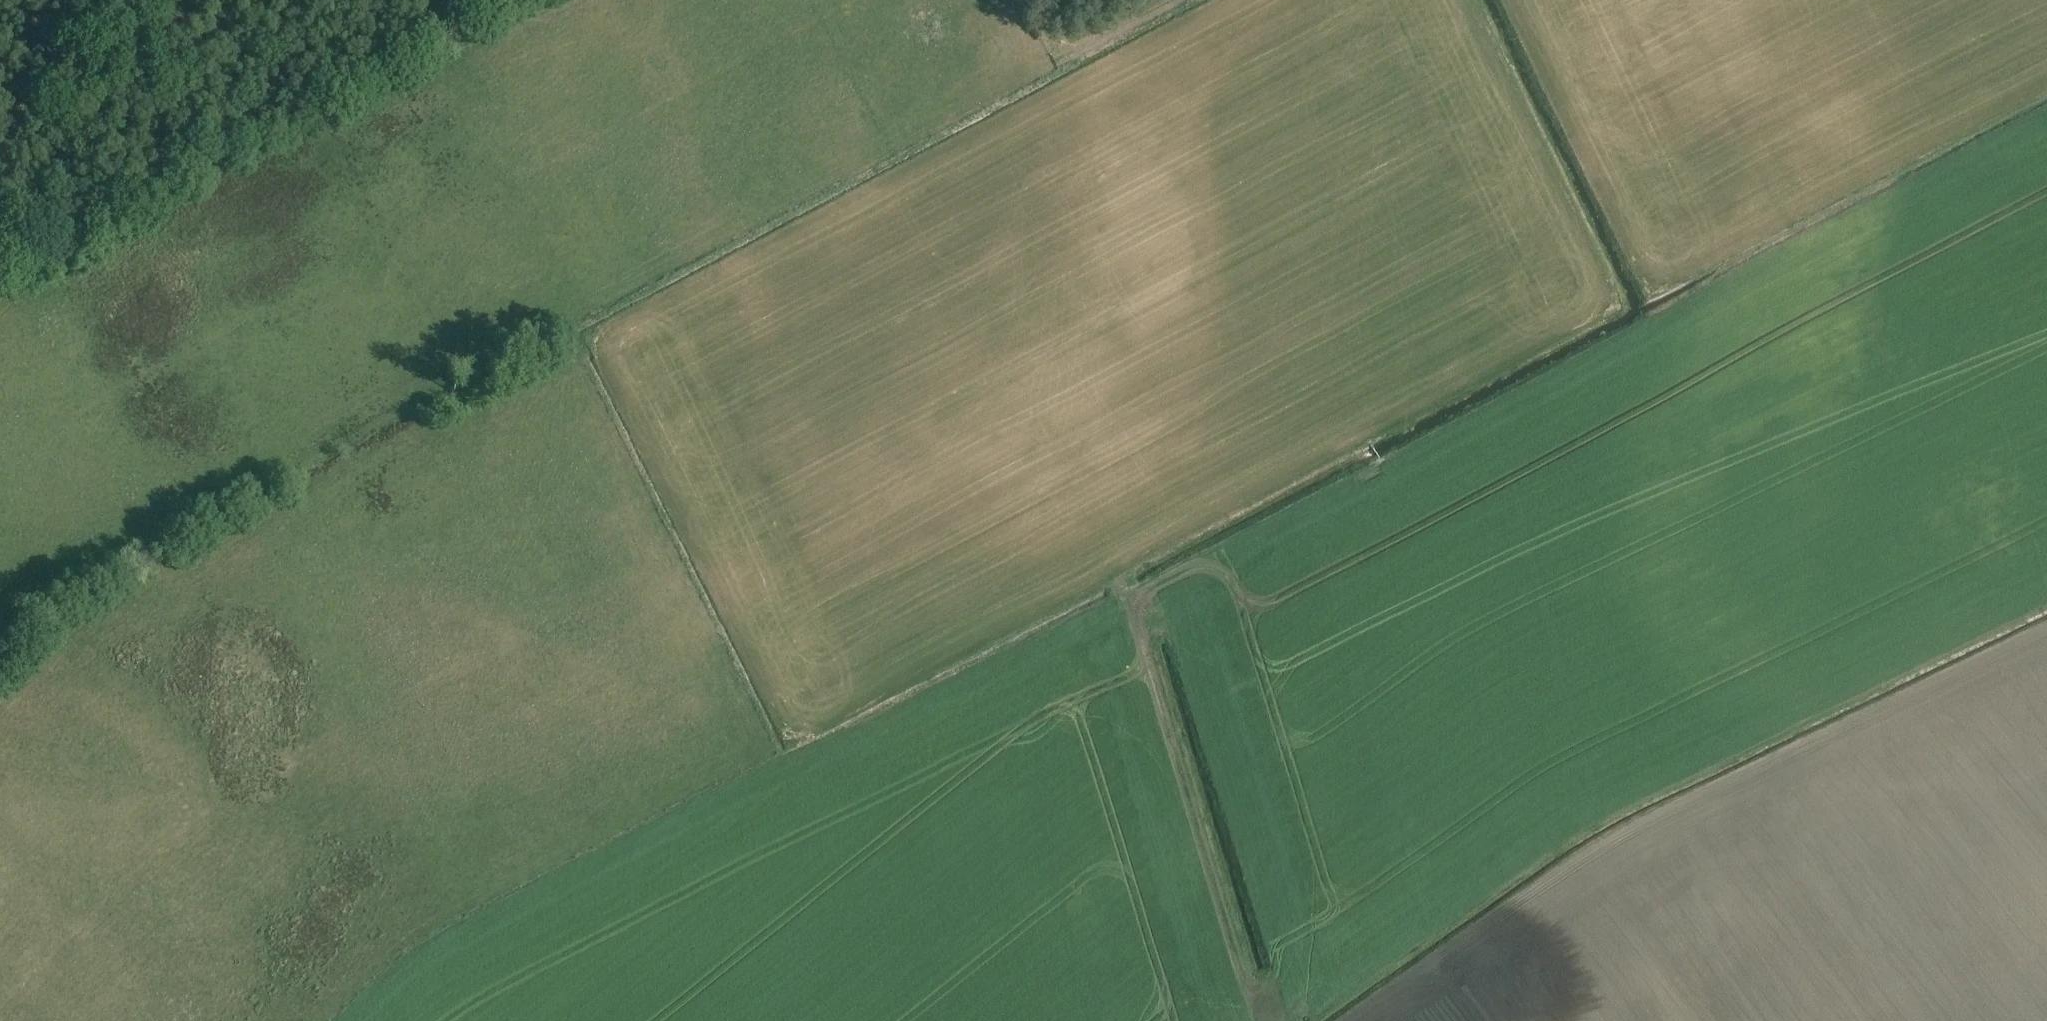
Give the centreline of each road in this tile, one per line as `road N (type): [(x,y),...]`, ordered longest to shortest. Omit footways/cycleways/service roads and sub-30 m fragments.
road 1 (track): [(1472,0),(1610,297),(1125,565),(1240,962)]

